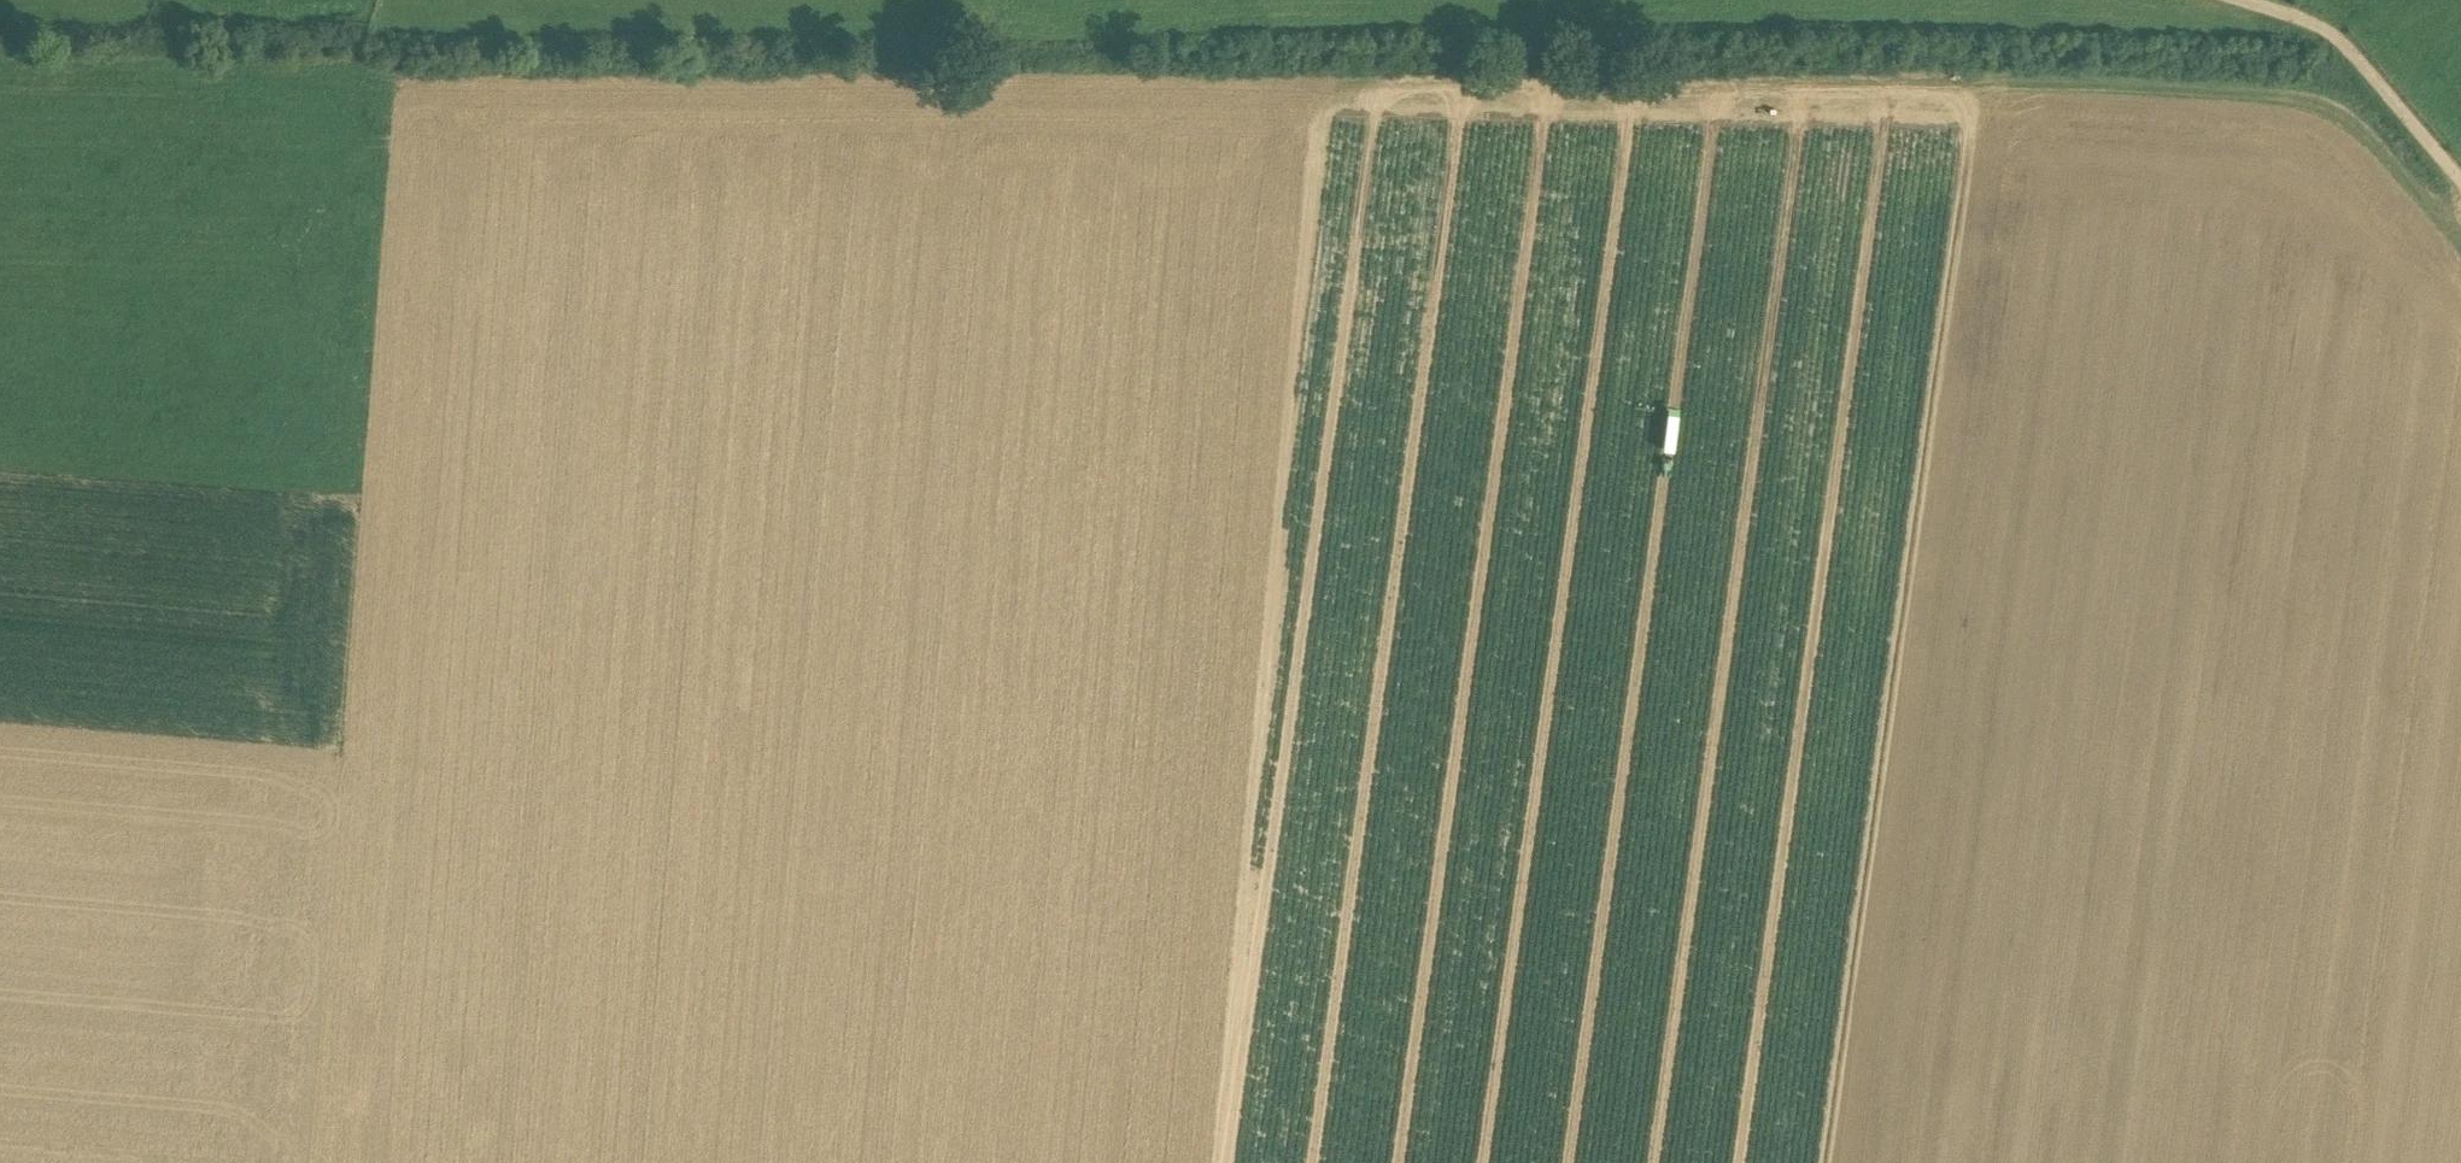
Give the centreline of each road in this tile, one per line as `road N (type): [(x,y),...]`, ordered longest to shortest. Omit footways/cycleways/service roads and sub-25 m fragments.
road 1 (track): [(1018,102),(2009,104),(2318,116),(2358,131),(2460,243)]
road 2 (track): [(2266,0),(2332,21),(2460,172)]

